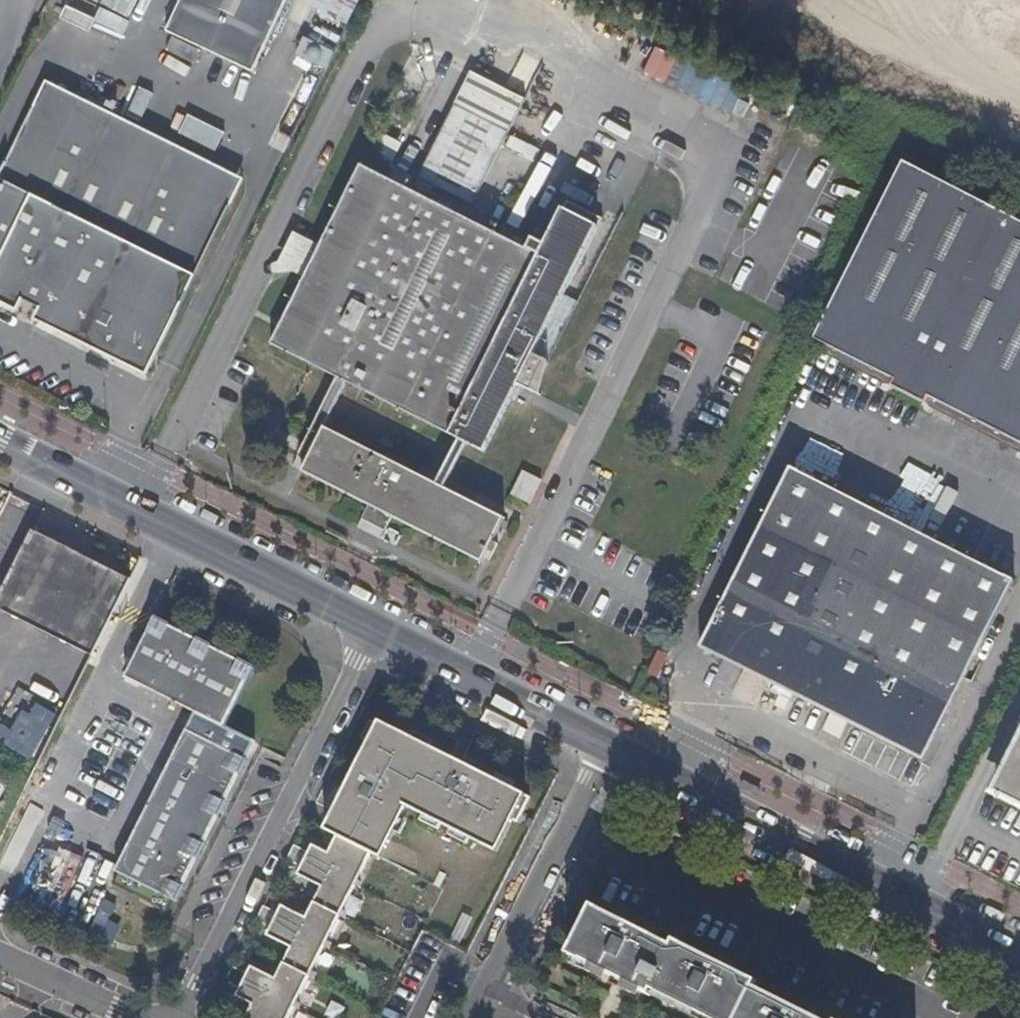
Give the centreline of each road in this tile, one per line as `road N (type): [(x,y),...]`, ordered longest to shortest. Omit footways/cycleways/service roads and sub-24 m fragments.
road 1 (tertiary): [(1019,954),(606,746)]
road 2 (residential): [(373,632),(181,1017)]
road 3 (residential): [(373,632),(0,443)]
road 4 (tertiary): [(486,999),(606,746)]
road 5 (residential): [(606,746),(373,632)]
road 6 (residential): [(0,959),(140,1017)]

